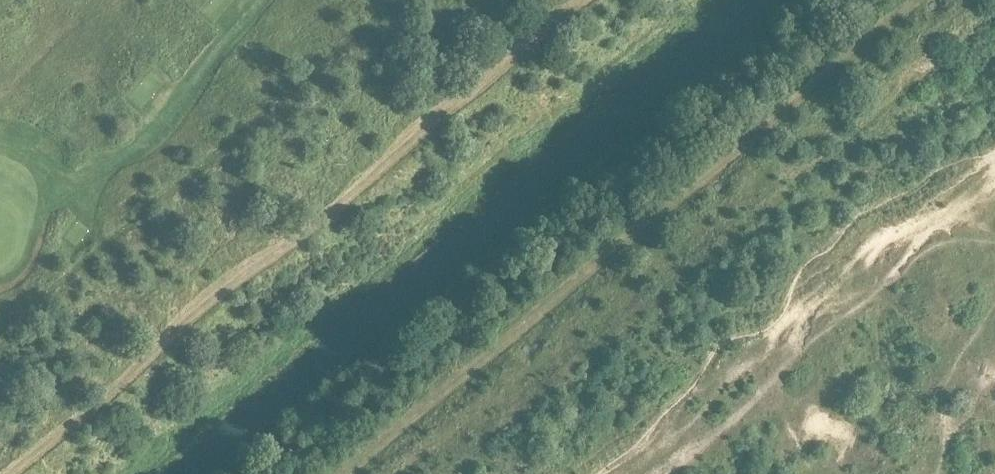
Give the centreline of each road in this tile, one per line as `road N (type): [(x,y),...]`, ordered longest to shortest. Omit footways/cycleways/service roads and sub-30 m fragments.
road 1 (track): [(352,473),(924,0)]
road 2 (track): [(580,0),(481,77),(356,195),(236,283),(11,473)]

